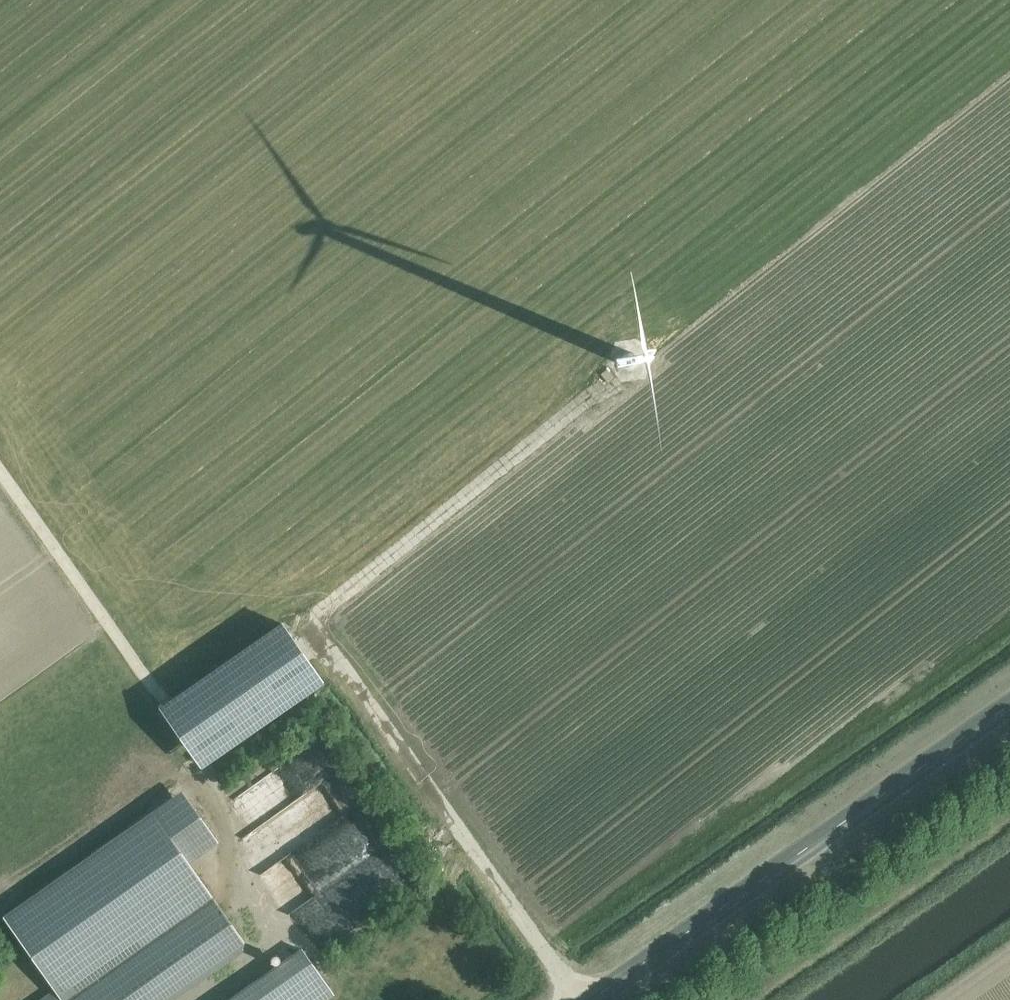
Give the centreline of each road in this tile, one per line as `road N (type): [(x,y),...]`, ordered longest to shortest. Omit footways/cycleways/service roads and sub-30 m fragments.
road 1 (unclassified): [(586,999),(1009,701)]

